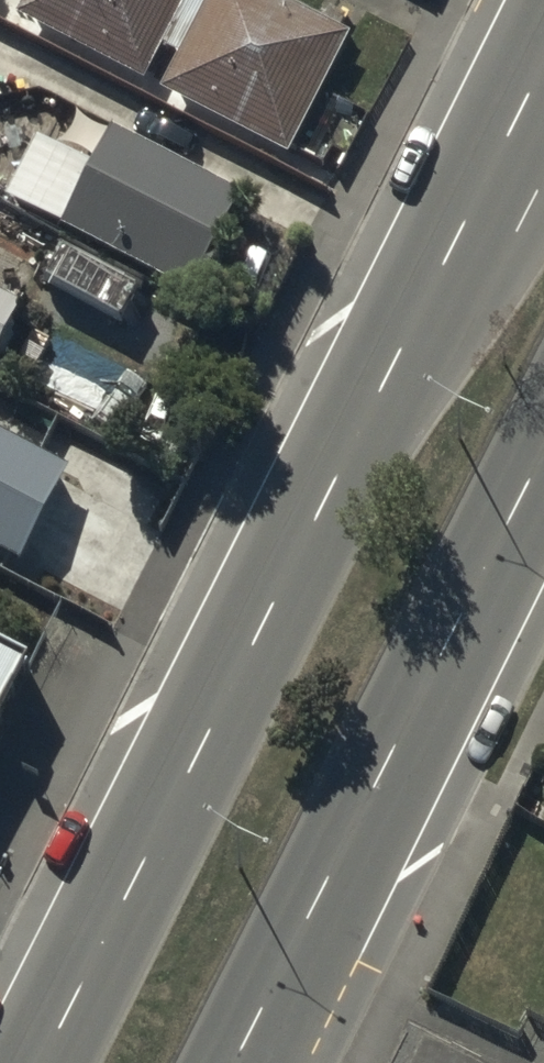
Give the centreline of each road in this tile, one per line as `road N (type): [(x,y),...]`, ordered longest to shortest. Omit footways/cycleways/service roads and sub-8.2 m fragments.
road 1 (primary): [(36,1062),(543,63)]
road 2 (primary): [(543,463),(238,1062)]

